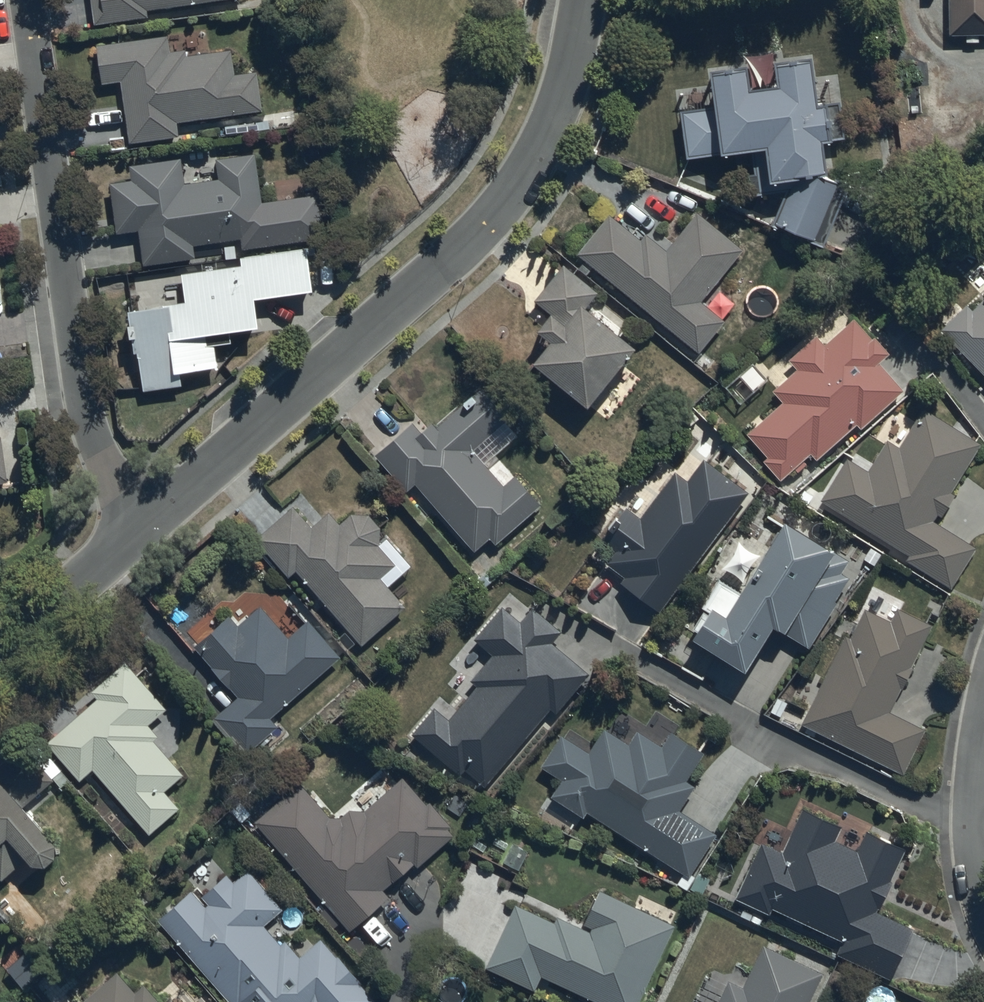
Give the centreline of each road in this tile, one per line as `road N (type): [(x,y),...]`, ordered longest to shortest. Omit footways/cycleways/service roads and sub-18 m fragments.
road 1 (residential): [(147,524),(456,254),(505,199),(561,94),(585,0)]
road 2 (residential): [(29,0),(87,412),(98,455),(147,524)]
road 3 (residential): [(0,651),(147,524)]
road 4 (residential): [(983,901),(975,821),(983,746)]

